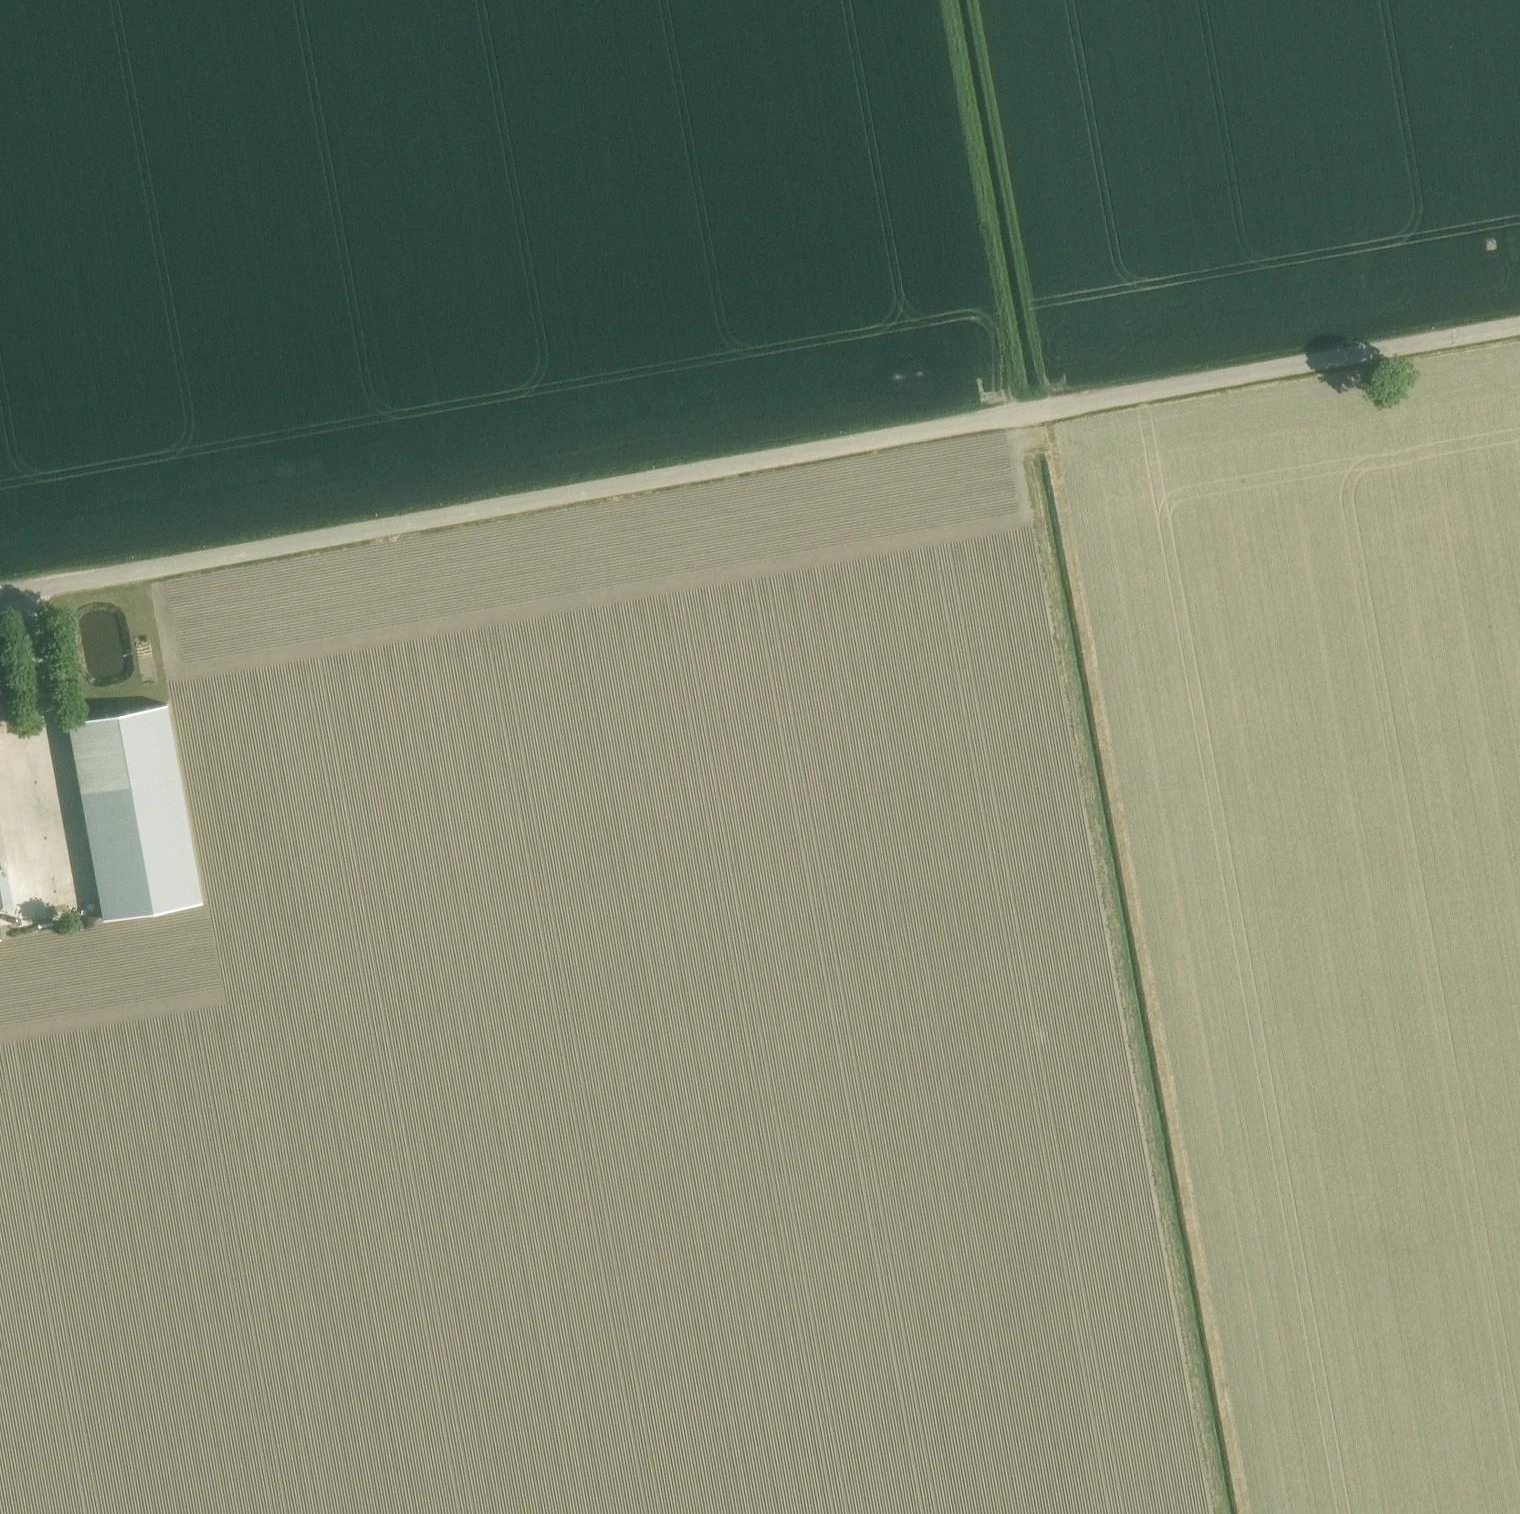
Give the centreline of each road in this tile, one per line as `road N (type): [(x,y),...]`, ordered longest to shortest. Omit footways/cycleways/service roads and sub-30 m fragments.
road 1 (unclassified): [(0,598),(1519,329)]

